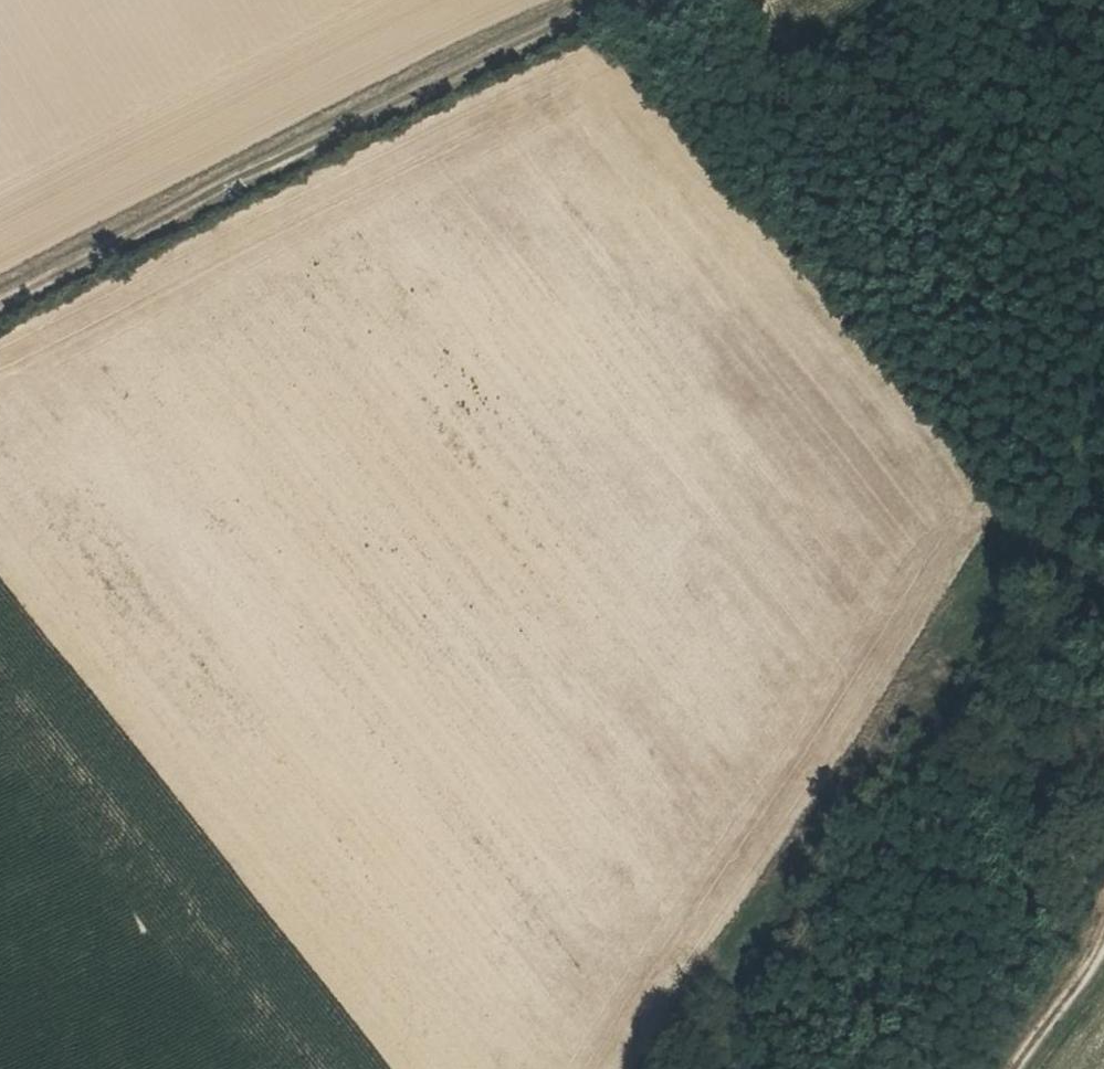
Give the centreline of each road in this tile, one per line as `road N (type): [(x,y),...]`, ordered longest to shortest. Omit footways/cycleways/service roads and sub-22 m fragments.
road 1 (track): [(0,307),(592,15),(665,0)]
road 2 (track): [(1103,924),(1086,965),(1007,1068)]

